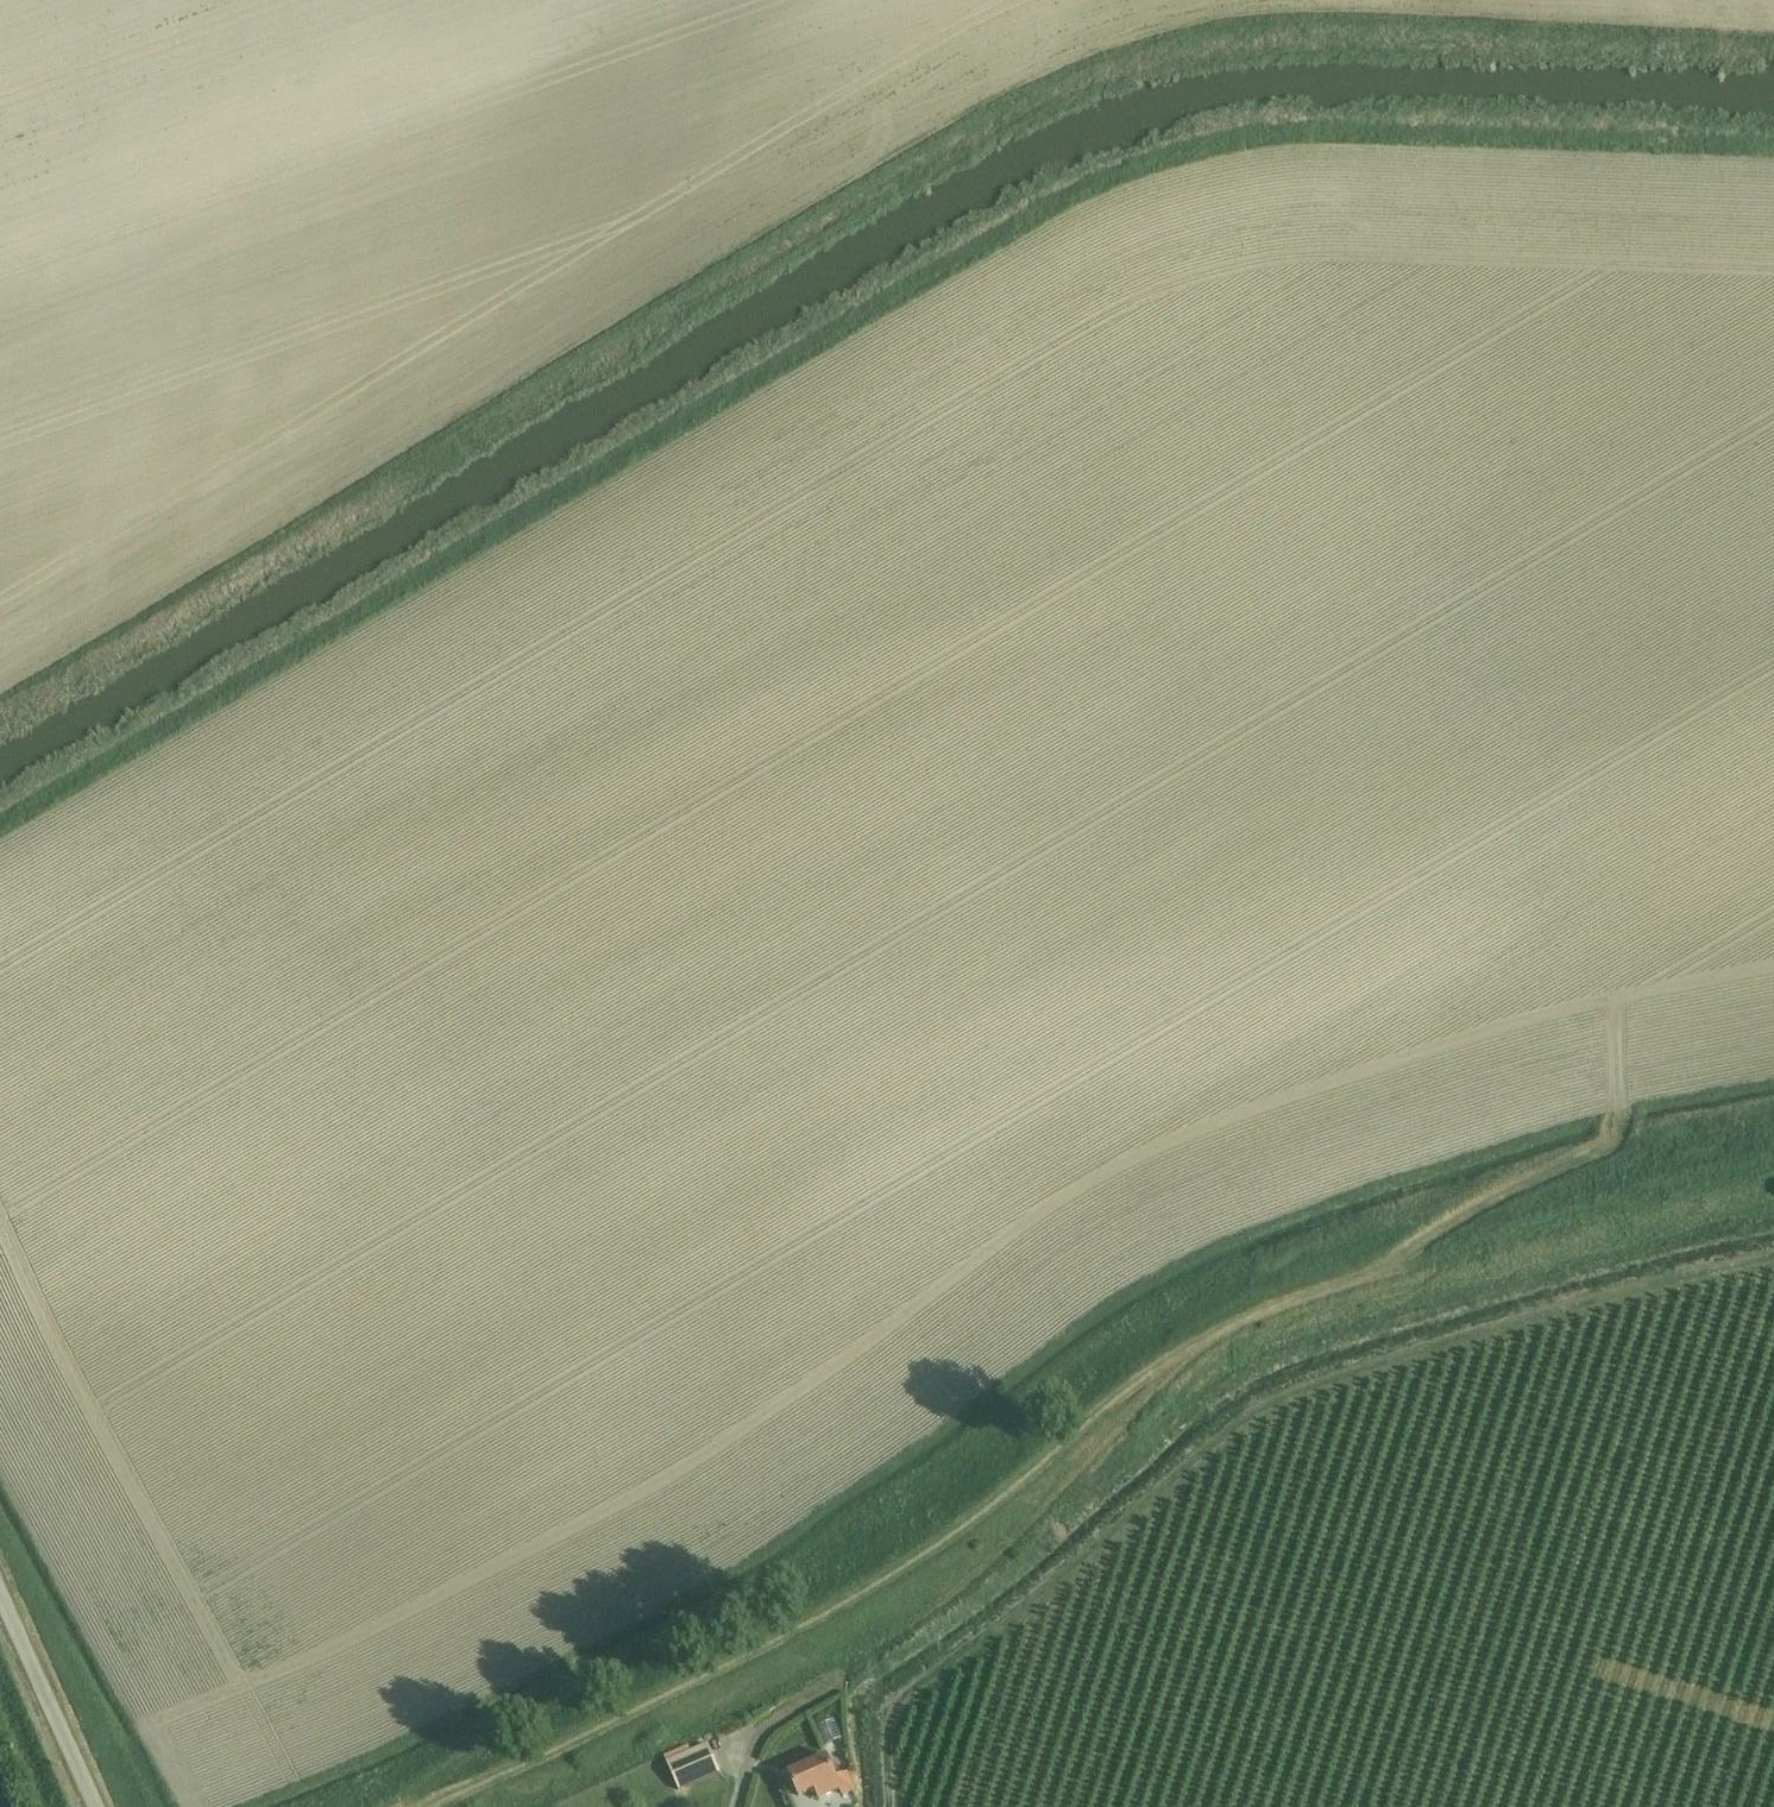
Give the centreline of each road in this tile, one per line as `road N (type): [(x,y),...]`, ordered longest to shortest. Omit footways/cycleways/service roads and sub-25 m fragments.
road 1 (unclassified): [(94,1806),(0,1594)]

